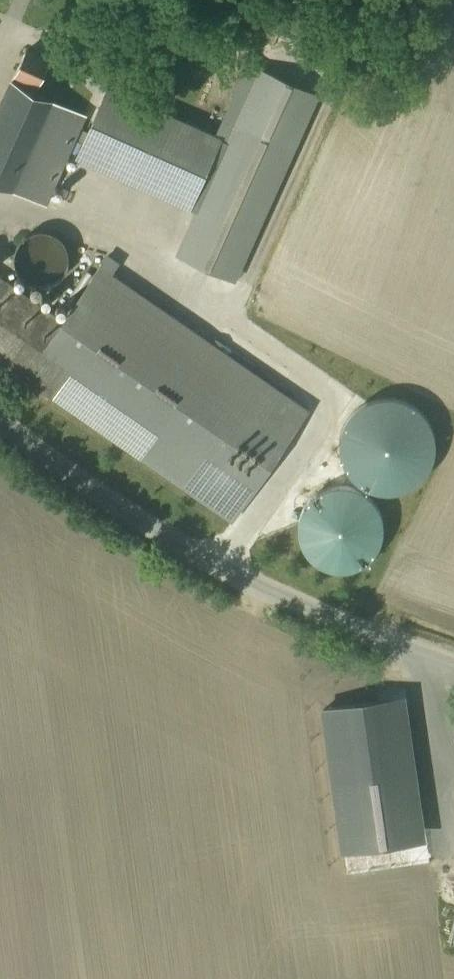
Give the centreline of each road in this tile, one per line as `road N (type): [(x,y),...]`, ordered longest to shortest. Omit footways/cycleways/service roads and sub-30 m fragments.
road 1 (unclassified): [(453,663),(287,598),(178,543),(0,422)]
road 2 (track): [(413,650),(453,903)]

